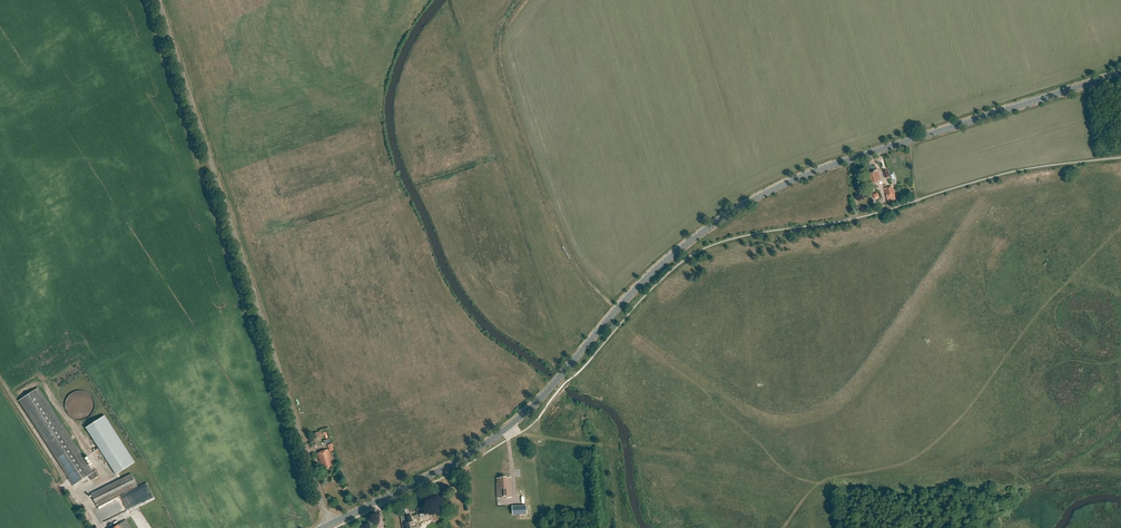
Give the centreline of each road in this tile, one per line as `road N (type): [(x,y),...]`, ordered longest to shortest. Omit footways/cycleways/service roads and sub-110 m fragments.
road 1 (tertiary): [(329,524),(507,429),(646,277),(733,212),(823,169),(1120,75)]
road 2 (unclassified): [(329,524),(158,0)]

